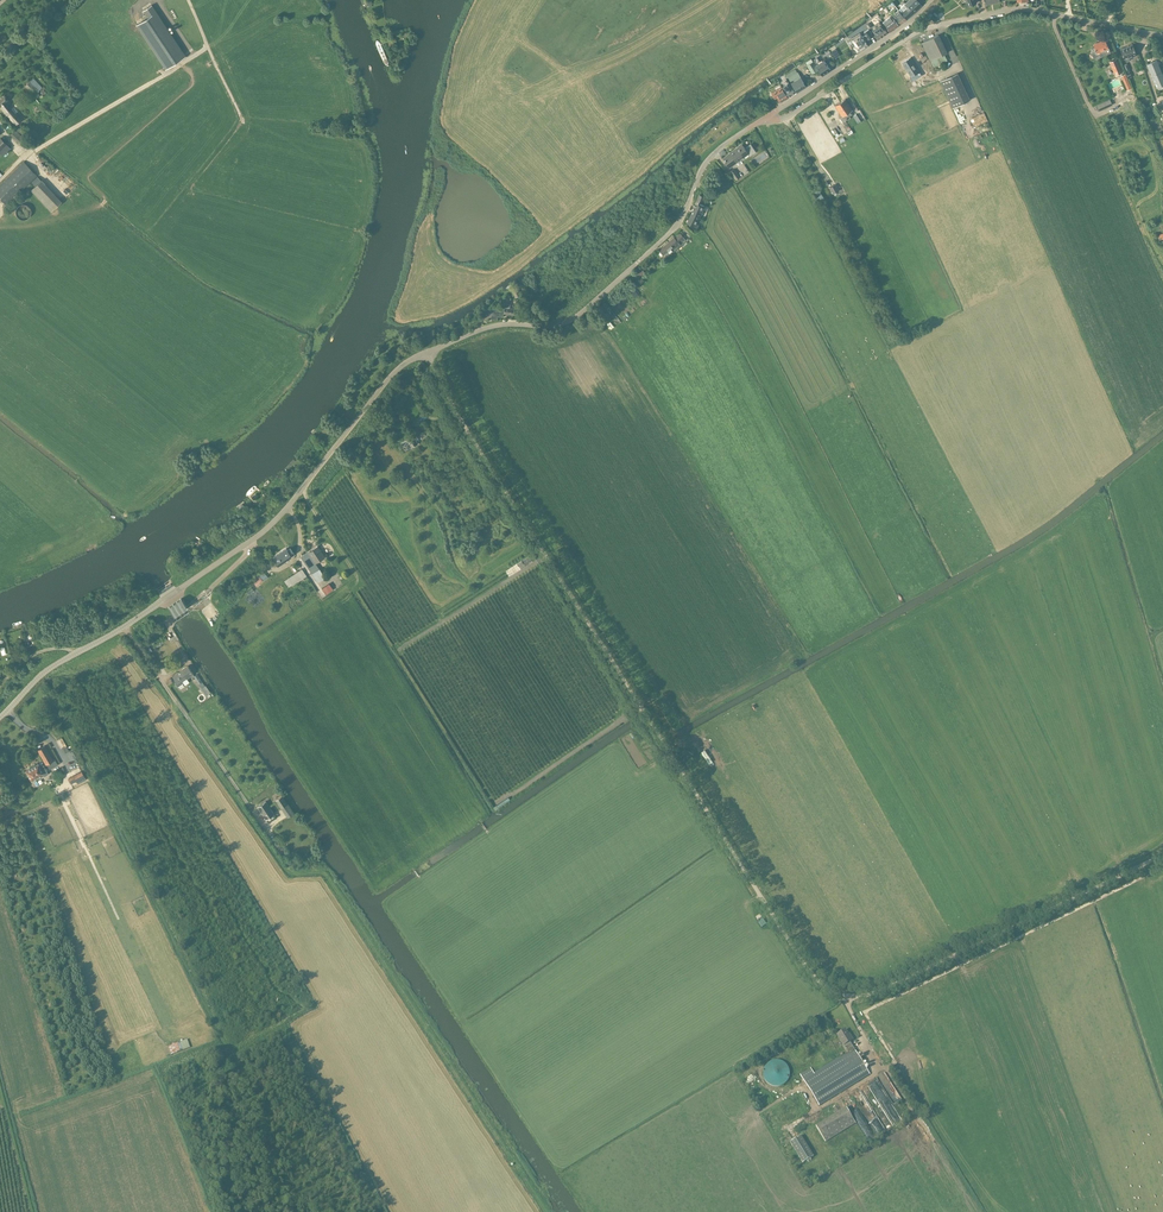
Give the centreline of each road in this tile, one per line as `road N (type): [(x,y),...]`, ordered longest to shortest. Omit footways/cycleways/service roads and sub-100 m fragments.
road 1 (unclassified): [(1162,855),(871,994),(843,995),(823,985),(455,411),(429,351)]
road 2 (track): [(1104,497),(974,583),(668,749)]
road 3 (residential): [(763,119),(793,113),(917,32),(959,21),(1031,10),(1162,35)]
road 4 (unclassified): [(124,627),(274,523),(394,372),(429,351)]
road 5 (unclassified): [(280,850),(124,627)]
road 6 (unclassified): [(429,351),(500,325),(569,321),(636,263)]
road 7 (residential): [(763,119),(909,22),(930,0)]
road 8 (residential): [(636,263),(677,223),(707,162),(763,119)]
road 9 (unclassified): [(0,718),(41,675),(124,627)]

